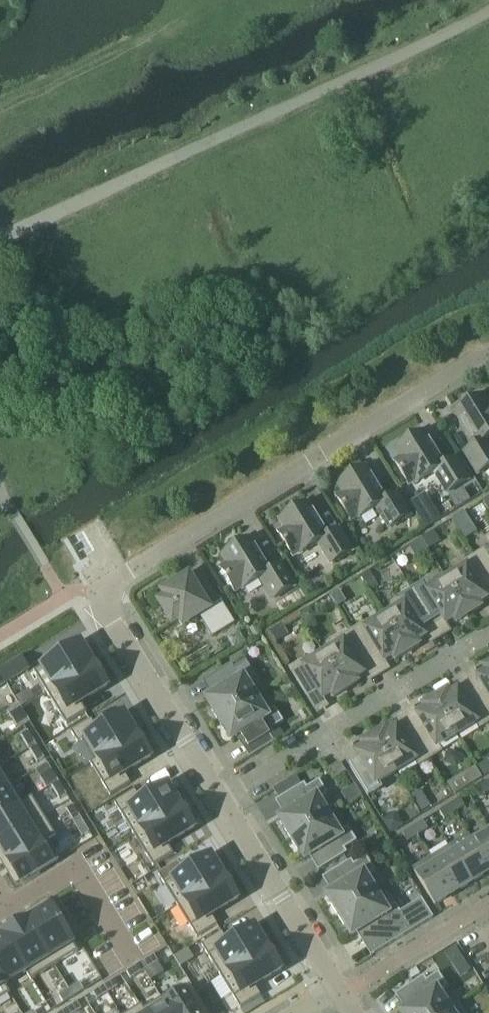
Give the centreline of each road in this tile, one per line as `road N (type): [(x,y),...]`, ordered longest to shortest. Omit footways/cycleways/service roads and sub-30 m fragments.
road 1 (residential): [(218,802),(112,621),(111,593),(488,357)]
road 2 (residential): [(218,802),(488,636)]
road 3 (residential): [(340,993),(218,802)]
road 4 (residential): [(133,962),(77,868),(10,910)]

